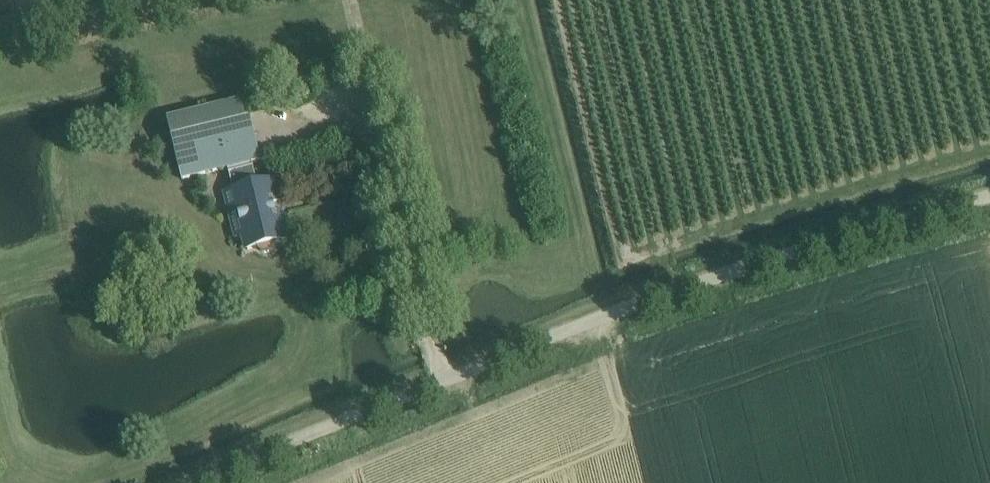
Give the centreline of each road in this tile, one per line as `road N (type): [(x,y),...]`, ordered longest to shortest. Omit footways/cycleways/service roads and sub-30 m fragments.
road 1 (unclassified): [(203,482),(635,304),(989,192)]

